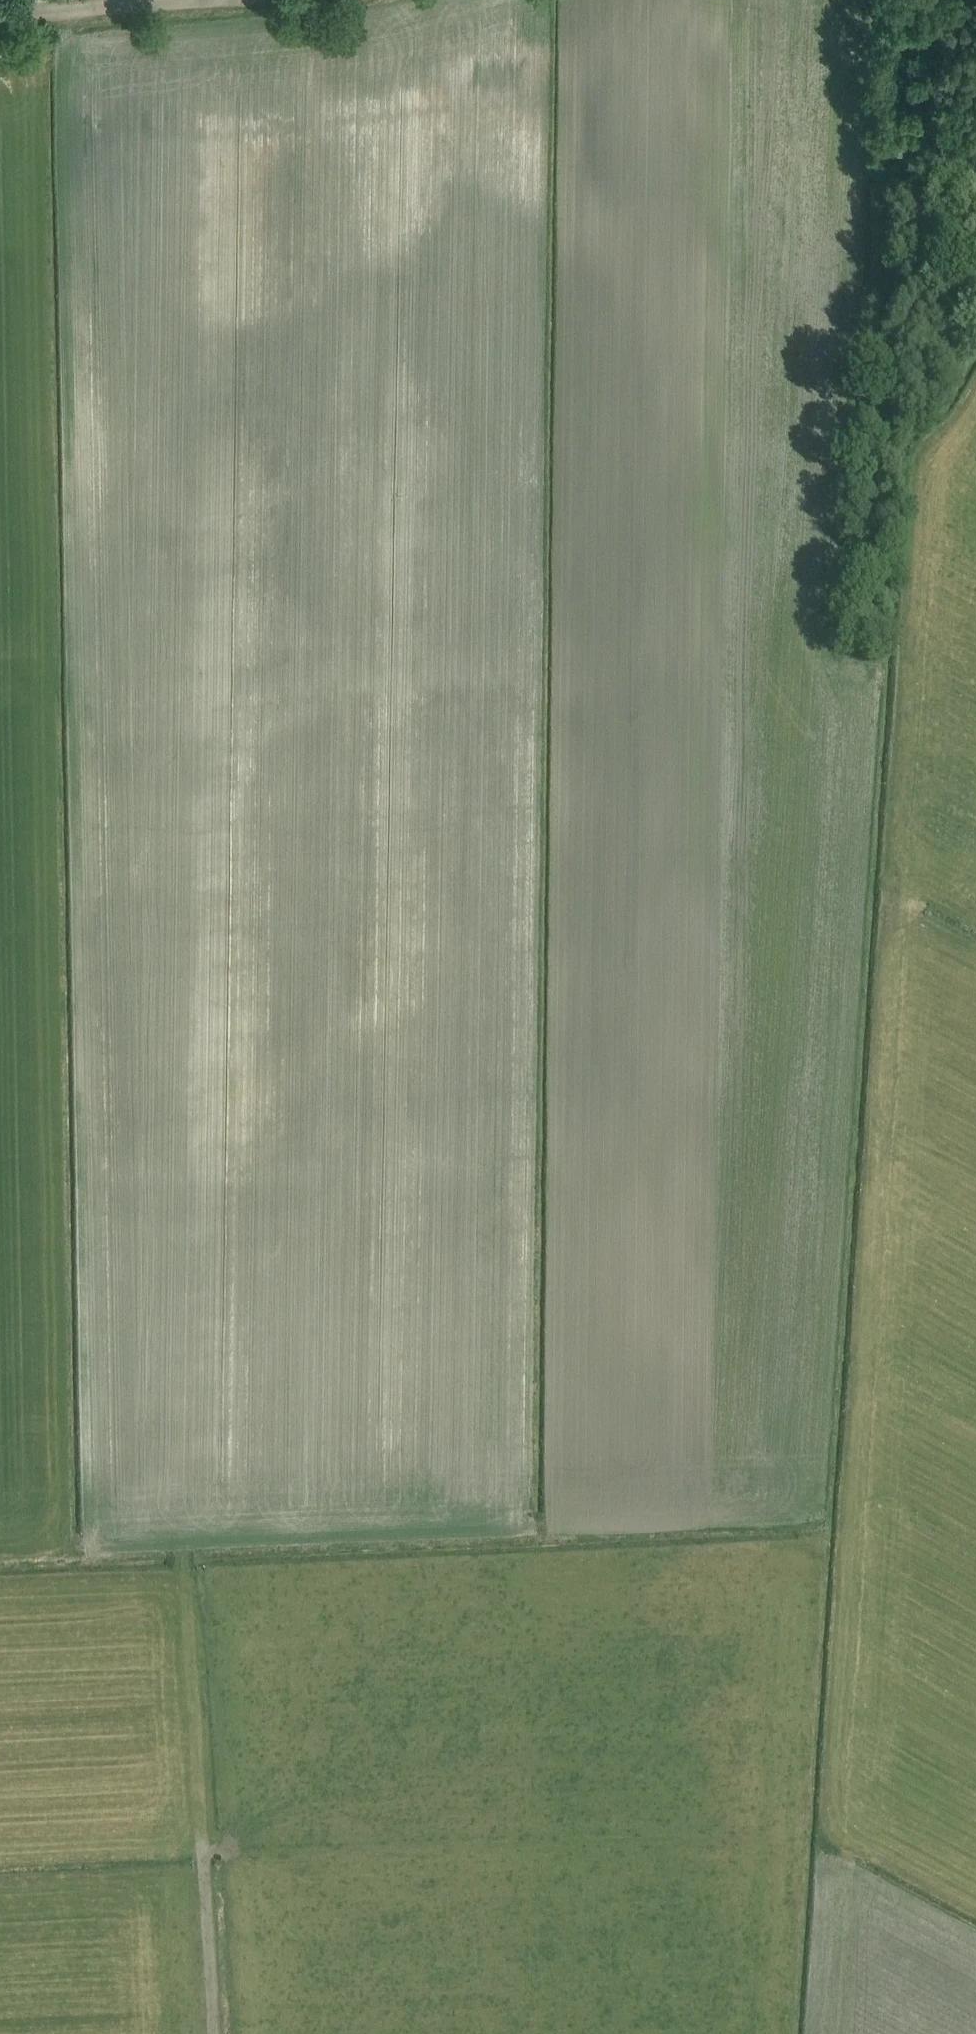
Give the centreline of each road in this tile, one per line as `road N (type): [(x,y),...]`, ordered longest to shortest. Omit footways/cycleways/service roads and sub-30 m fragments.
road 1 (track): [(0,19),(208,0)]

